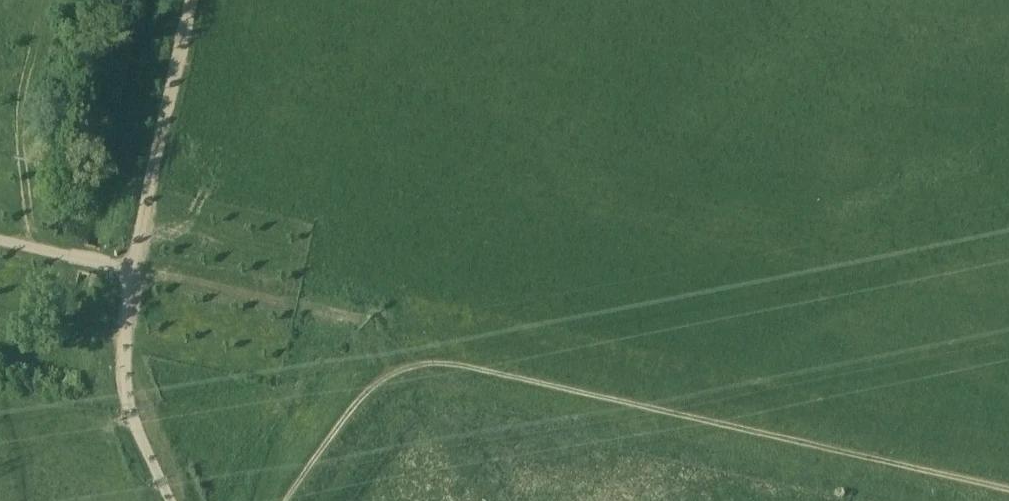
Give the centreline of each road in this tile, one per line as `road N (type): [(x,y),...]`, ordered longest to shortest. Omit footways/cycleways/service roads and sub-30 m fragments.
road 1 (track): [(1008,492),(467,367),(421,366),(384,377)]
road 2 (track): [(384,377),(352,322),(297,303),(131,272),(192,0)]
road 3 (unclassified): [(173,500),(129,396),(131,272),(0,241)]
road 4 (track): [(384,377),(284,500)]

